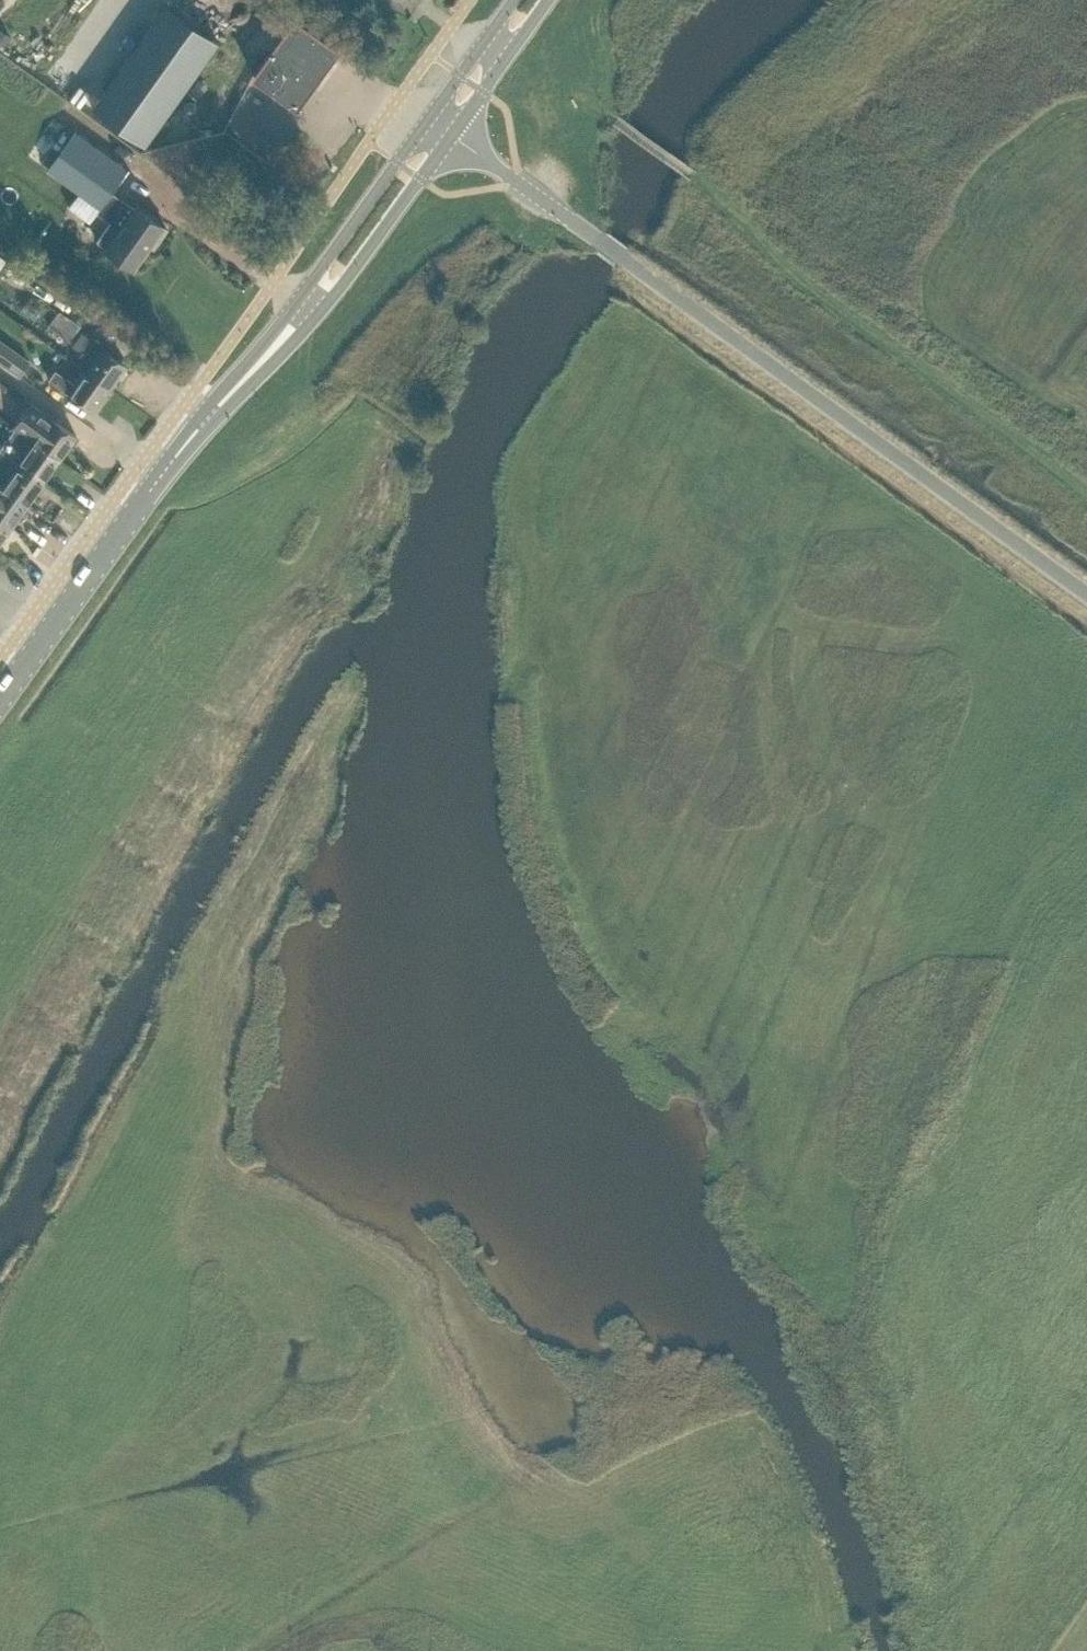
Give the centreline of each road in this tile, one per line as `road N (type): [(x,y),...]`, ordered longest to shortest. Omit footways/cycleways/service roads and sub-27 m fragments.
road 1 (unclassified): [(1086,591),(440,125)]
road 2 (tertiary): [(0,695),(154,483),(293,325),(440,125)]
road 3 (tertiary): [(440,125),(528,0)]

